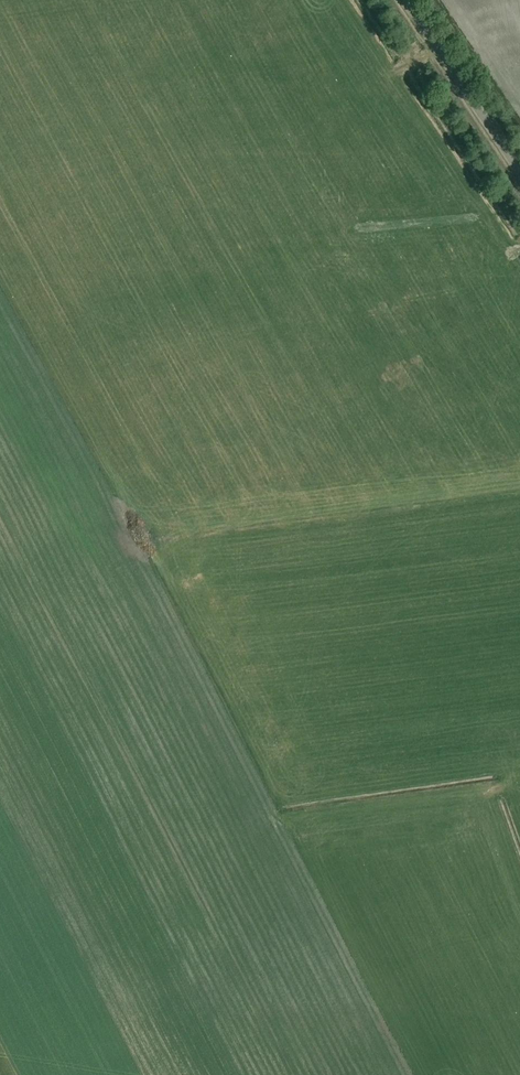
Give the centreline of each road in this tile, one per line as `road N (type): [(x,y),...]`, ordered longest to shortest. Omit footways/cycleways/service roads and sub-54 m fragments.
road 1 (unclassified): [(519,171),(405,0)]

